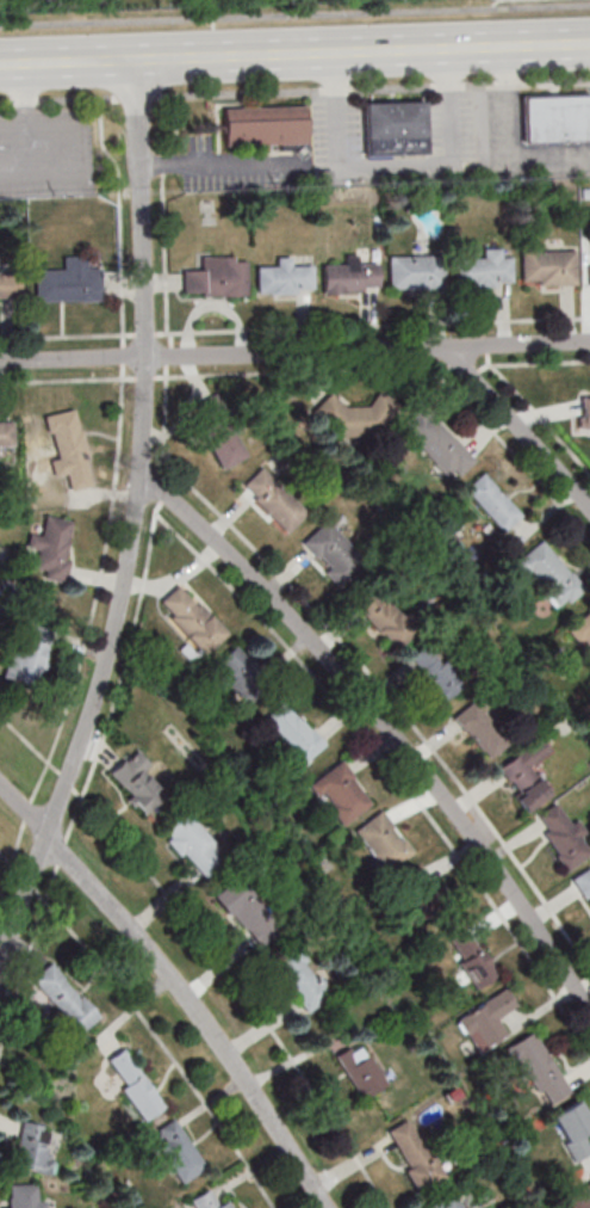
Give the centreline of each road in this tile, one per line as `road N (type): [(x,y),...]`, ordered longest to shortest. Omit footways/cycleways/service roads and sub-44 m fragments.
road 1 (residential): [(589,1009),(435,785),(336,667),(139,474)]
road 2 (residential): [(0,988),(98,702),(133,551),(148,357)]
road 3 (residential): [(327,1207),(260,1099),(139,936),(0,785)]
road 4 (secondary): [(589,46),(137,61)]
road 5 (residential): [(589,344),(148,357)]
road 6 (residential): [(148,357),(137,61)]
road 7 (residential): [(589,511),(452,349)]
road 8 (residential): [(148,357),(0,362)]
road 9 (secondary): [(137,61),(0,65)]

